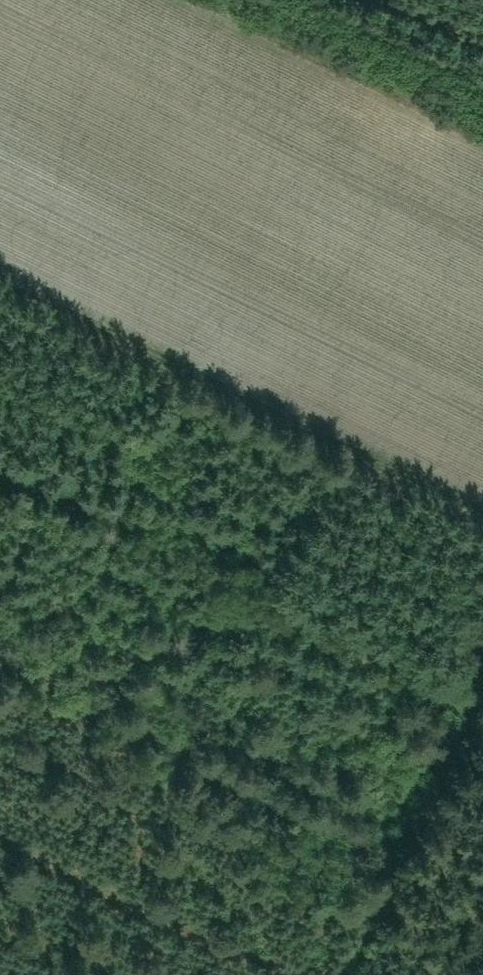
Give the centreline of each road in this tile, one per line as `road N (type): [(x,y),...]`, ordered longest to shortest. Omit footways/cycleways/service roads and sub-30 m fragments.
road 1 (track): [(0,288),(482,520)]
road 2 (track): [(343,974),(482,700)]

